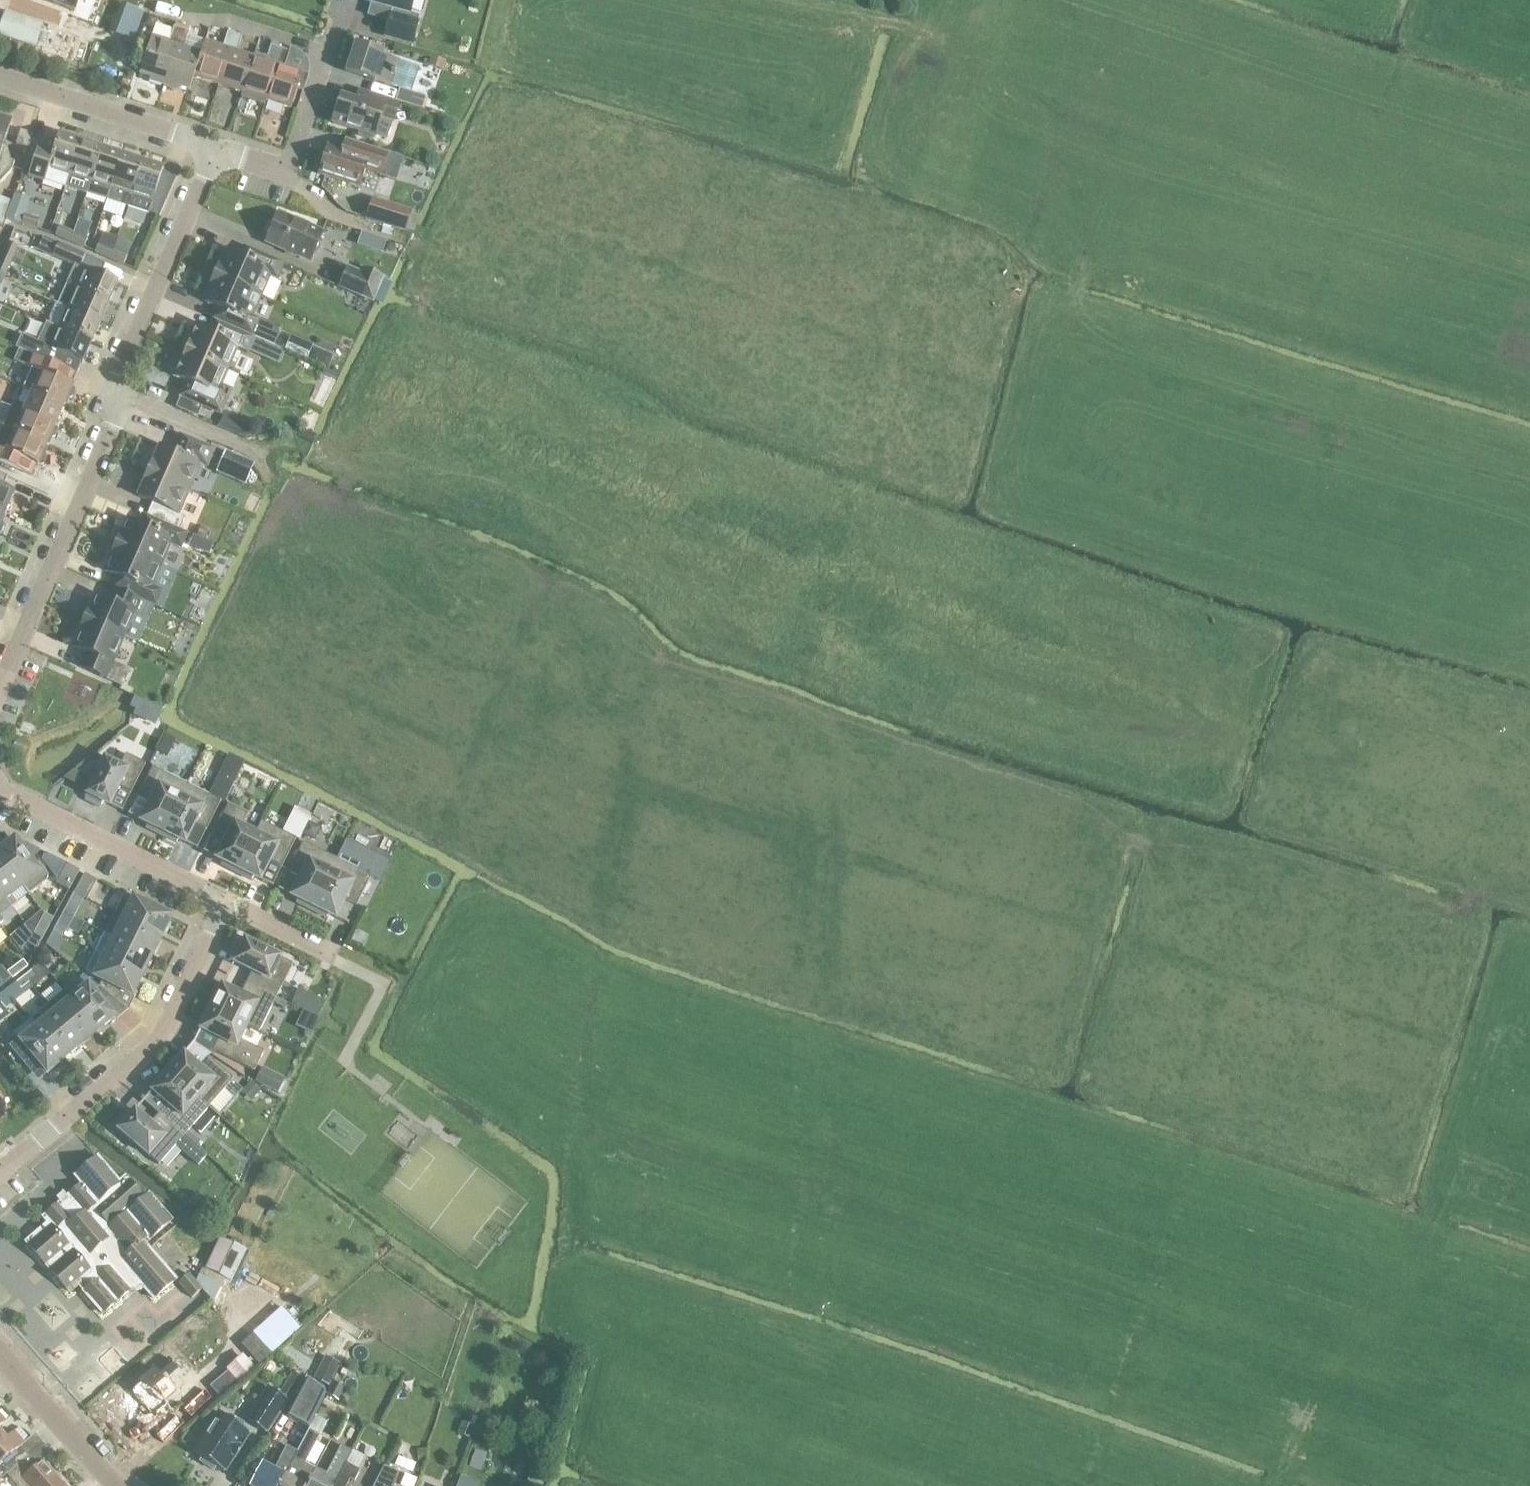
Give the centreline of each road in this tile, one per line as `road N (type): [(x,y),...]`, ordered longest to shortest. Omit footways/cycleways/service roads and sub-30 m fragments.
road 1 (residential): [(0,1173),(155,1042),(213,911),(194,888),(0,787)]
road 2 (residential): [(0,691),(116,415),(119,374),(212,159)]
road 3 (residential): [(212,159),(184,137),(0,79)]
road 4 (tertiary): [(118,1485),(0,1353)]

